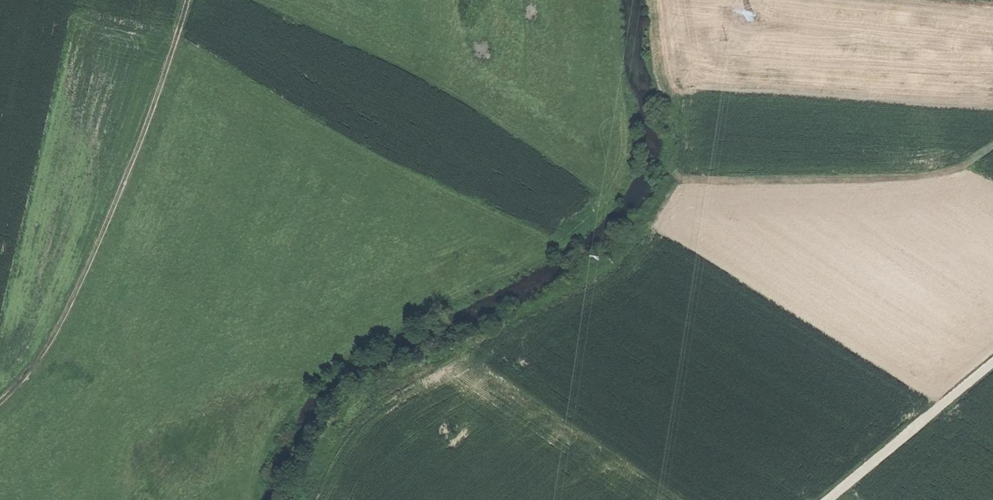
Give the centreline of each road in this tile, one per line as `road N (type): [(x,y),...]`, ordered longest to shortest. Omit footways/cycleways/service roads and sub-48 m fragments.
road 1 (track): [(0,401),(45,351),(79,284),(190,0)]
road 2 (track): [(831,499),(992,365)]

